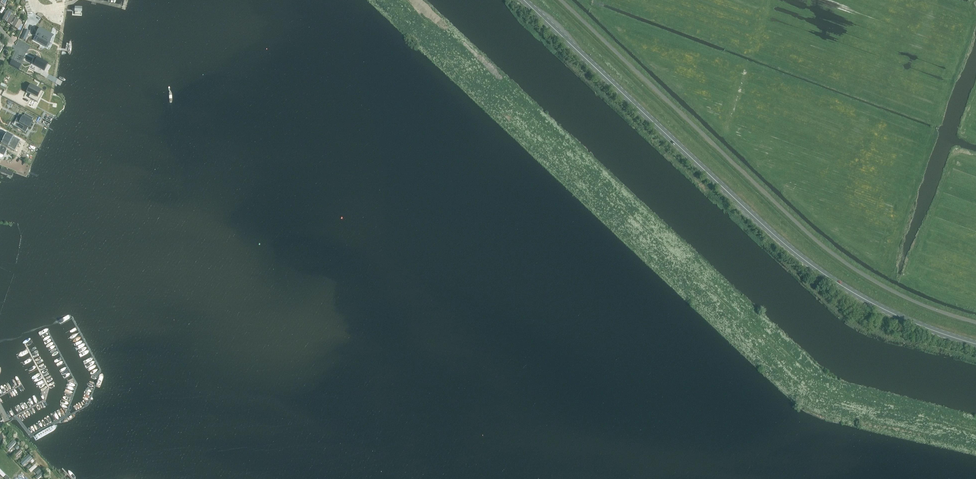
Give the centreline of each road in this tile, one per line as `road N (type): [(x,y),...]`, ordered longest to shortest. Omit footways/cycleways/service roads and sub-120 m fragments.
road 1 (primary): [(975,345),(896,316),(818,270),(524,0)]

